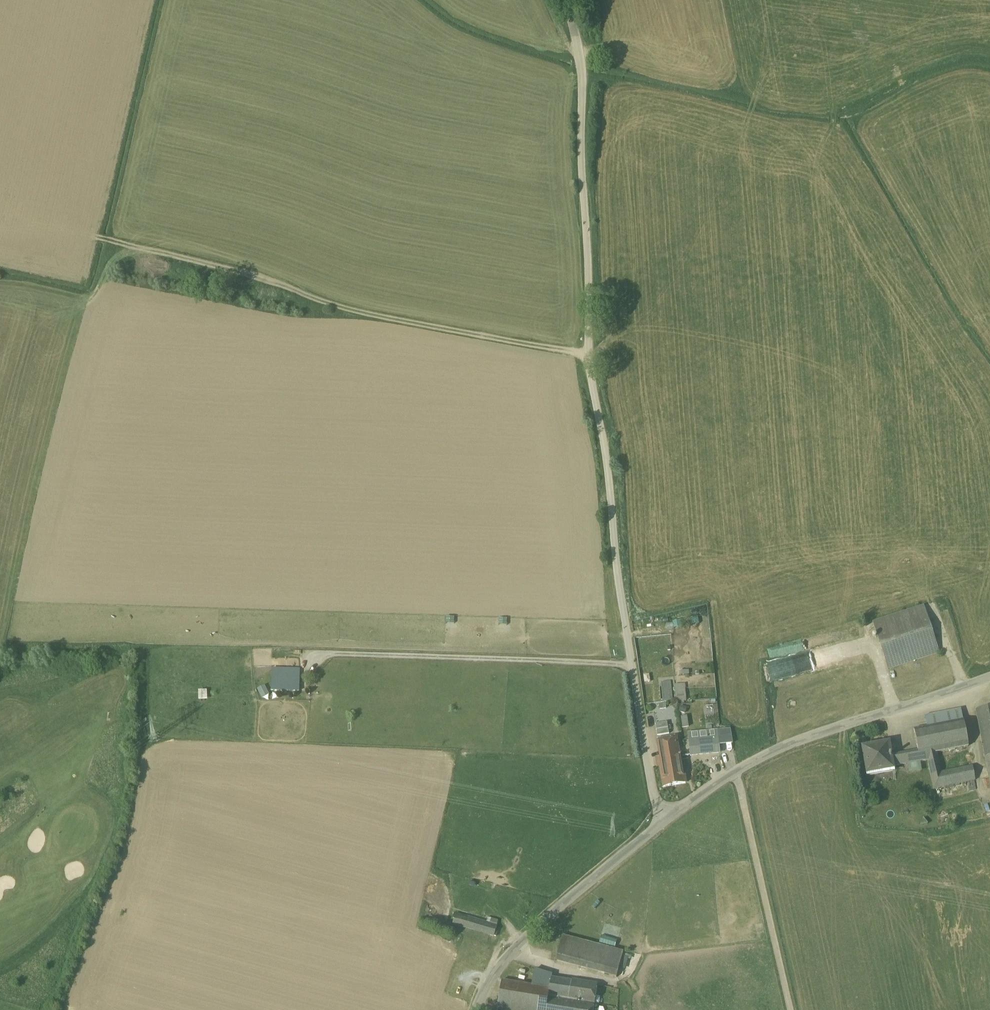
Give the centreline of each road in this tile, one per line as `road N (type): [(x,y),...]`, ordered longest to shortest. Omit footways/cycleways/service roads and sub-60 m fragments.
road 1 (unclassified): [(666,820),(645,749),(588,355),(581,62),(563,0)]
road 2 (track): [(100,237),(371,314),(588,355)]
road 3 (unclassified): [(666,820),(780,748),(989,676)]
road 4 (unclassified): [(476,1009),(498,966),(666,820)]

